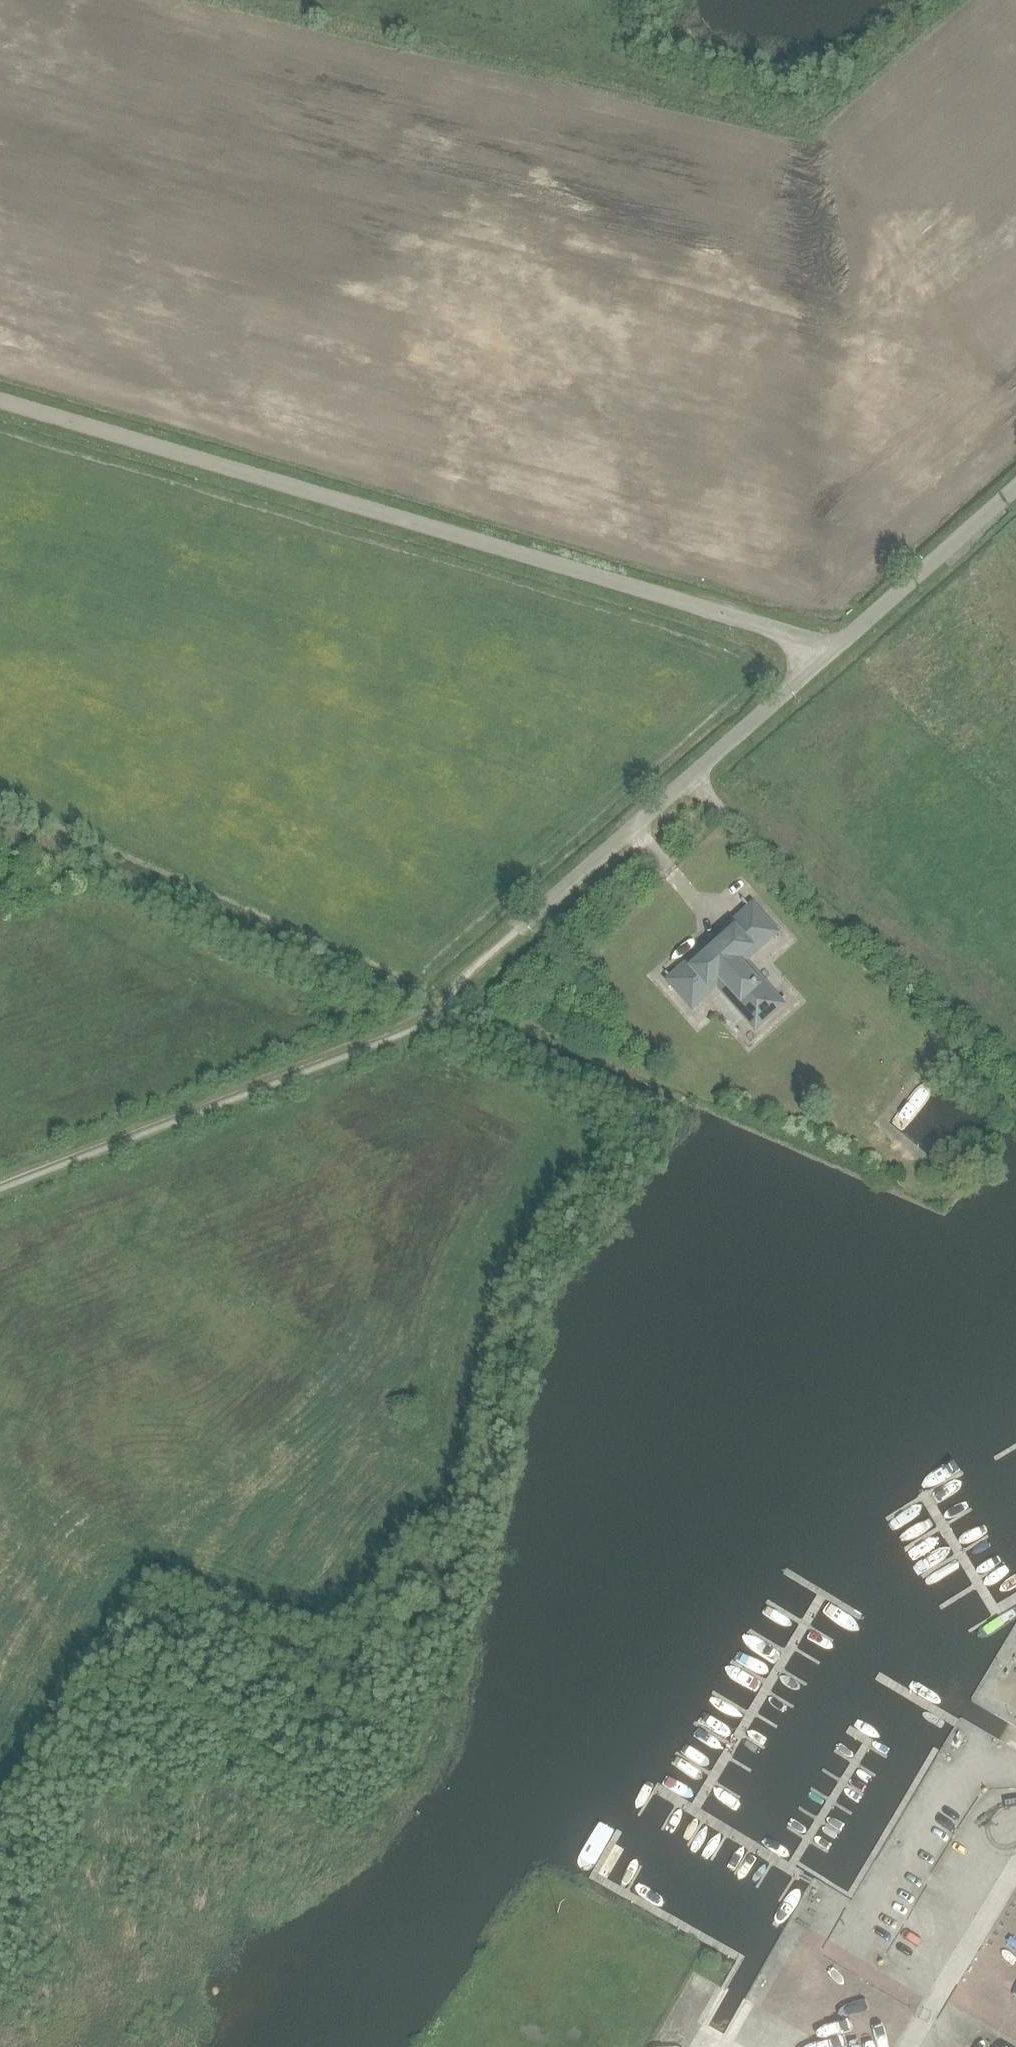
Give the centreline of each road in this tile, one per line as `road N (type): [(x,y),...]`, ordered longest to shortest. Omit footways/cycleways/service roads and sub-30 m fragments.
road 1 (unclassified): [(821,658),(792,636),(0,402)]
road 2 (residential): [(518,929),(821,658)]
road 3 (residential): [(821,658),(1015,485)]

